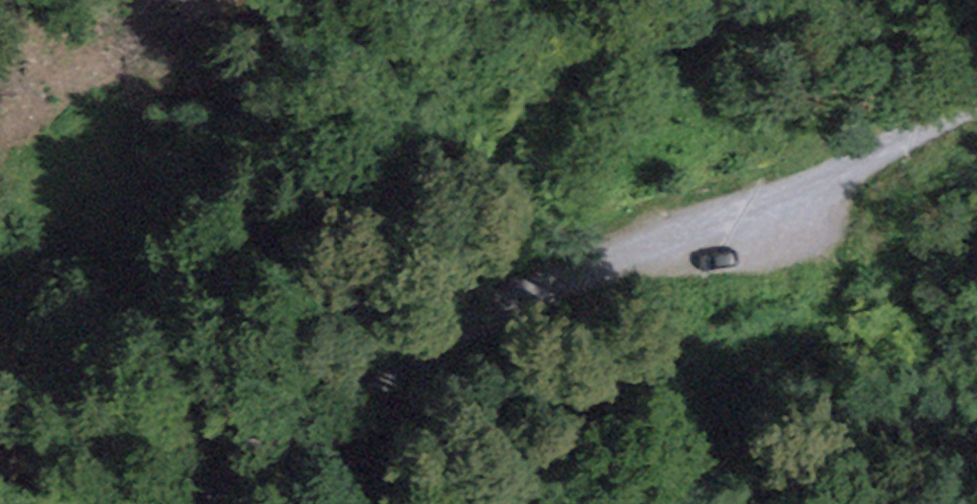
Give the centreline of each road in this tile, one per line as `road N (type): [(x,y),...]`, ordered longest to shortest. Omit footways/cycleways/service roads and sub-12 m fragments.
road 1 (track): [(0,425),(417,171),(509,92),(586,54),(795,0)]
road 2 (unclassified): [(622,268),(430,341),(362,406),(274,464),(188,503)]
road 3 (track): [(976,108),(622,268)]

